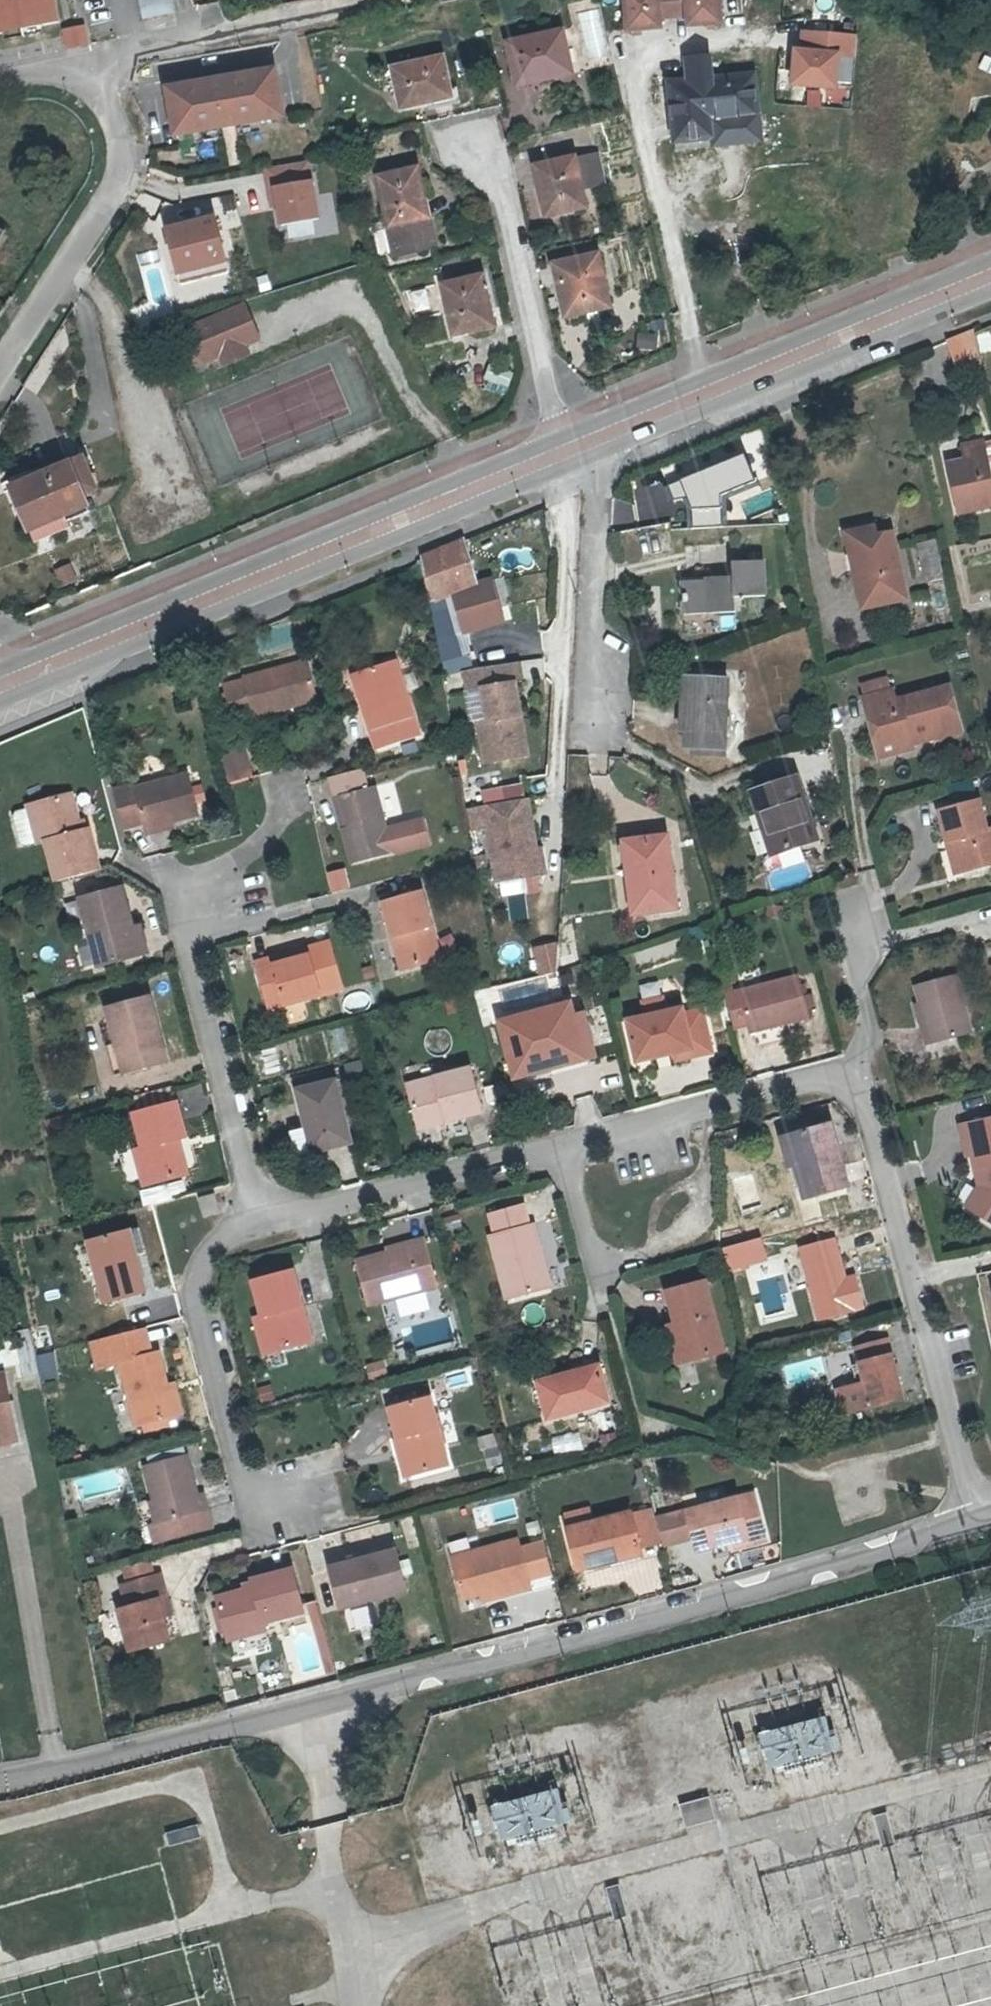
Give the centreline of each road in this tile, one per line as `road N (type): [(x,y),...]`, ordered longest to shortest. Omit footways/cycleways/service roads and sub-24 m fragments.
road 1 (residential): [(324,1701),(834,1565),(973,1517)]
road 2 (primary): [(562,453),(0,684)]
road 3 (residential): [(857,1084),(973,1517)]
road 4 (primary): [(990,277),(598,438)]
road 5 (residential): [(0,80),(61,75),(97,89),(118,128),(123,164),(107,205),(0,373)]
road 6 (residential): [(323,1530),(254,1506),(200,1309),(211,1257),(262,1220)]
road 7 (residential): [(262,1220),(171,868)]
road 8 (residential): [(6,1780),(324,1701)]
road 9 (residential): [(473,147),(495,173),(562,453)]
road 10 (residential): [(262,1220),(562,1148)]
road 11 (residential): [(562,1148),(834,1075),(857,1084)]
road 12 (residential): [(598,438),(591,727)]
road 13 (residential): [(120,56),(355,10)]
road 14 (residential): [(855,901),(863,969),(857,1084)]
road 15 (residential): [(562,1148),(600,1281)]
road 16 (unclassified): [(324,1701),(330,1825)]

